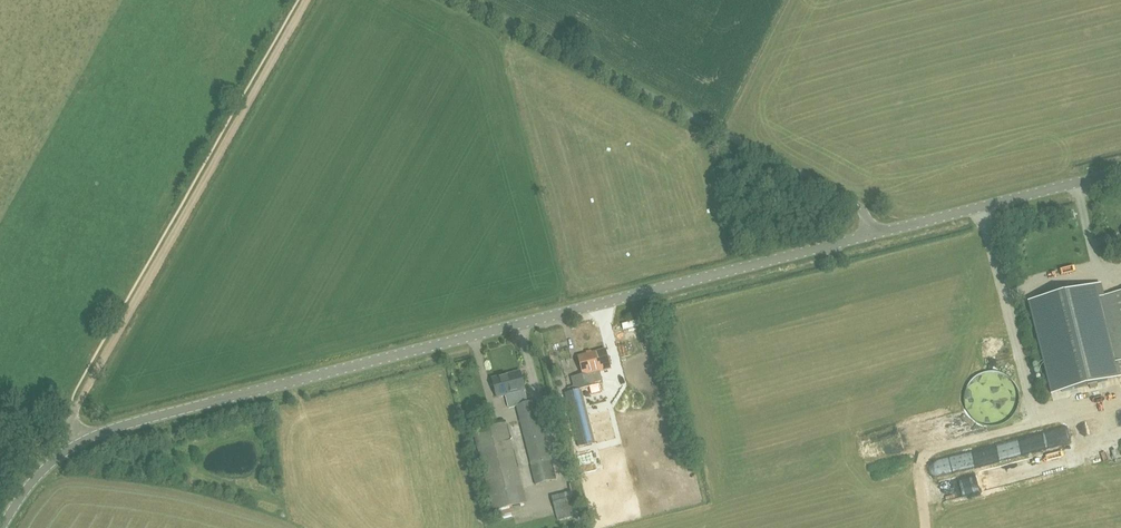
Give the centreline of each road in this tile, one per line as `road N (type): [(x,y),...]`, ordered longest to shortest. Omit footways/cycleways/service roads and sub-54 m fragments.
road 1 (tertiary): [(72,444),(870,237)]
road 2 (unclassified): [(870,237),(848,199),(469,0)]
road 3 (track): [(305,0),(74,410)]
road 4 (tertiary): [(870,237),(1120,173)]

